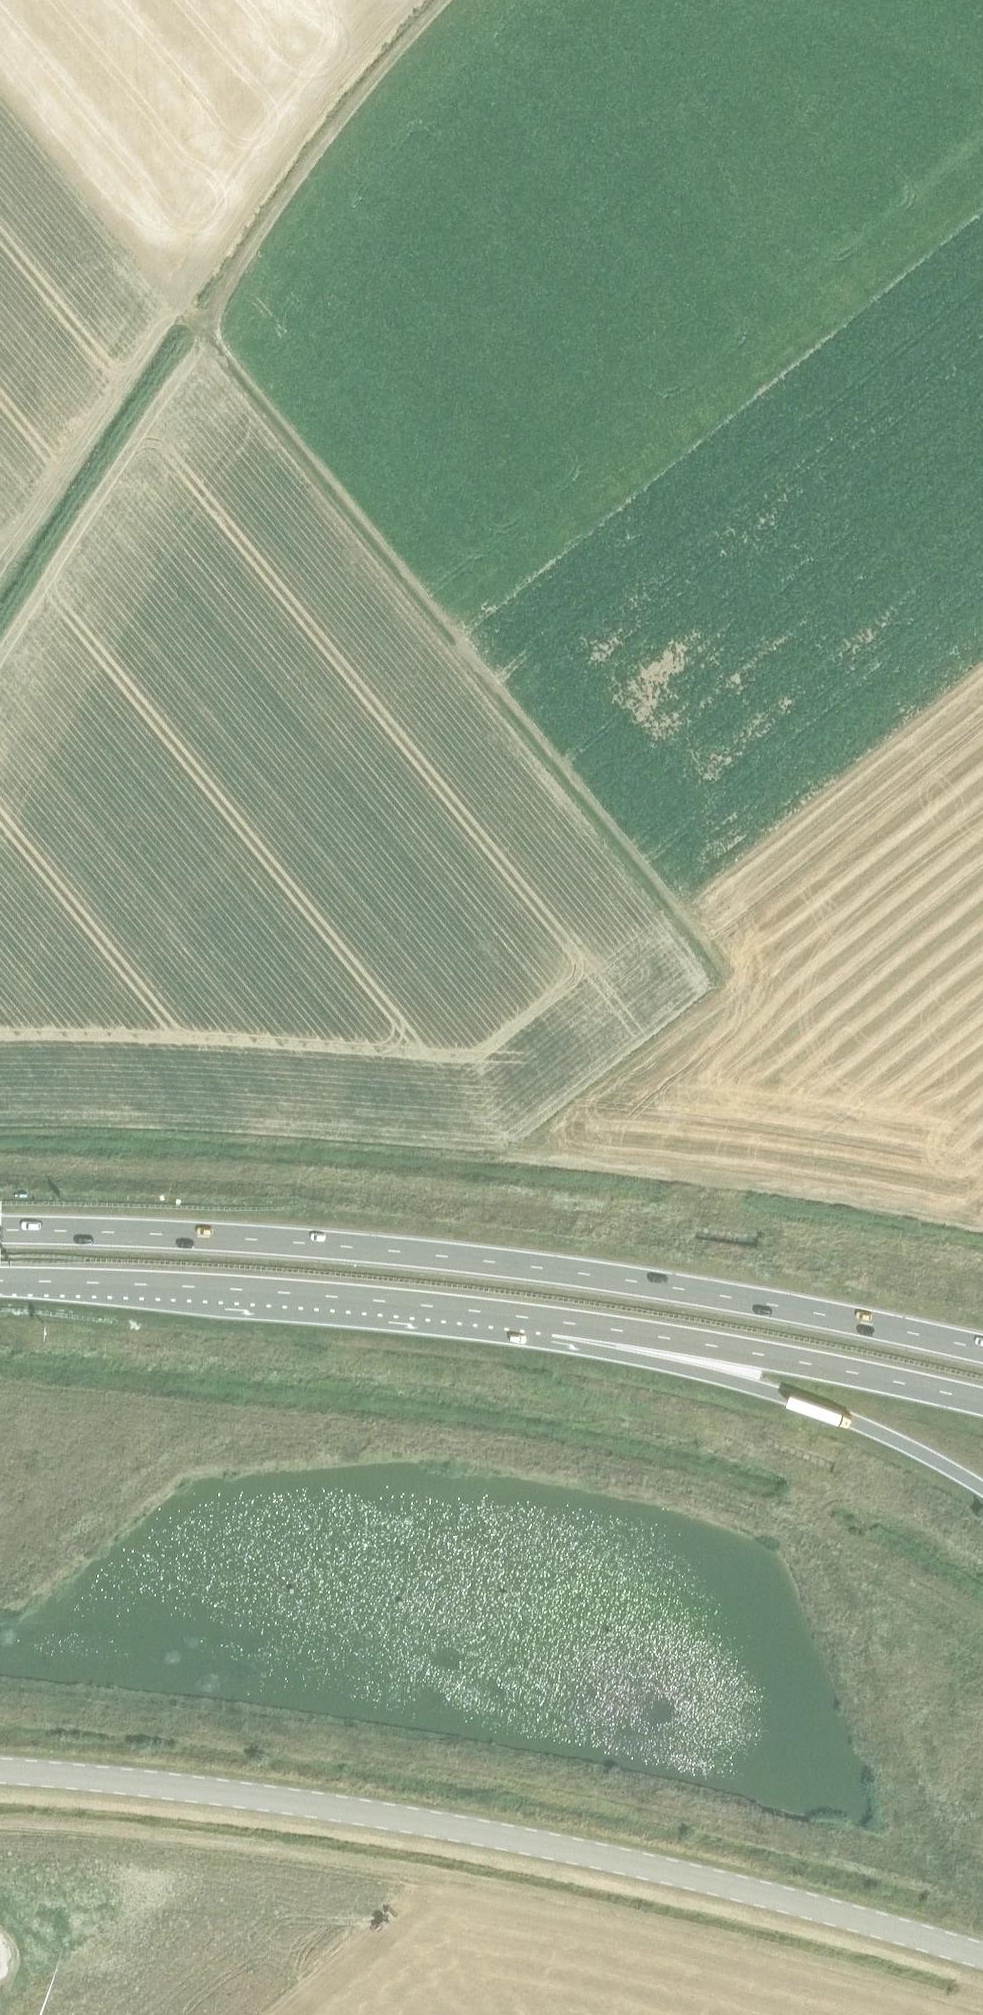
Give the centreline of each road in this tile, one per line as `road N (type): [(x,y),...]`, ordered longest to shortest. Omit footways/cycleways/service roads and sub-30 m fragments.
road 1 (tertiary): [(0,1769),(270,1799),(483,1835),(768,1897),(982,1956)]
road 2 (trunk): [(982,1350),(604,1275),(264,1239),(0,1230)]
road 3 (trunk): [(0,1280),(332,1296),(552,1321)]
road 4 (trunk): [(552,1321),(841,1415),(982,1491)]
road 5 (trunk): [(552,1321),(982,1402)]

